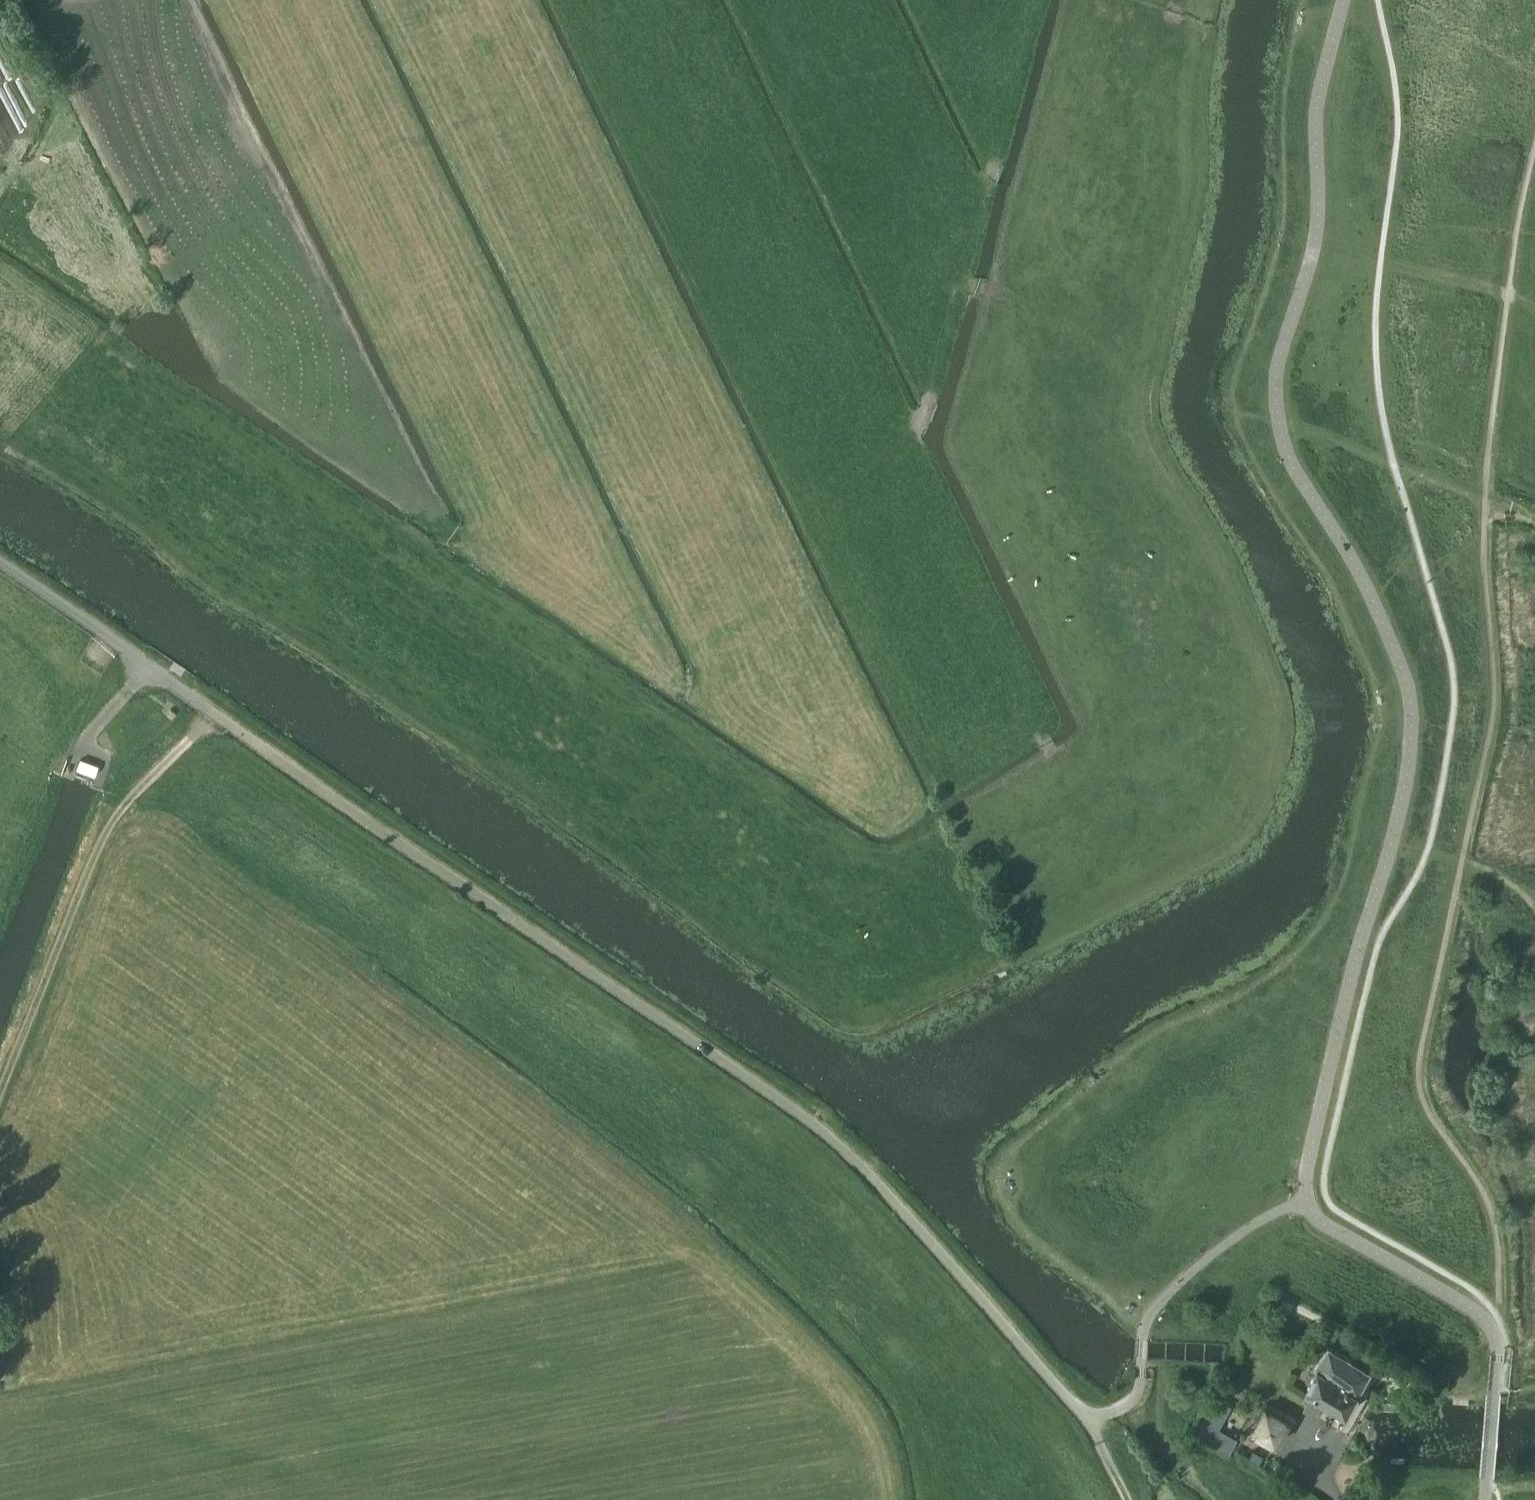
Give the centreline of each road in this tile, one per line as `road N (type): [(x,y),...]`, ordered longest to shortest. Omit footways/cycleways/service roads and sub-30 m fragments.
road 1 (unclassified): [(0,561),(215,714)]

